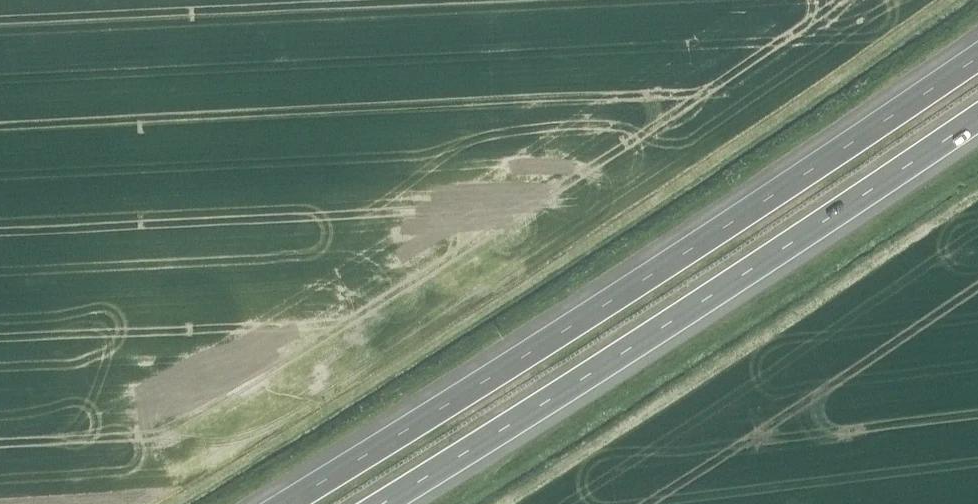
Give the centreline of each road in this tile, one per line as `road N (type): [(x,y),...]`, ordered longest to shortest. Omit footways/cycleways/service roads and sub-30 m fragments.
road 1 (motorway): [(977,57),(283,503)]
road 2 (motorway): [(383,503),(977,121)]

